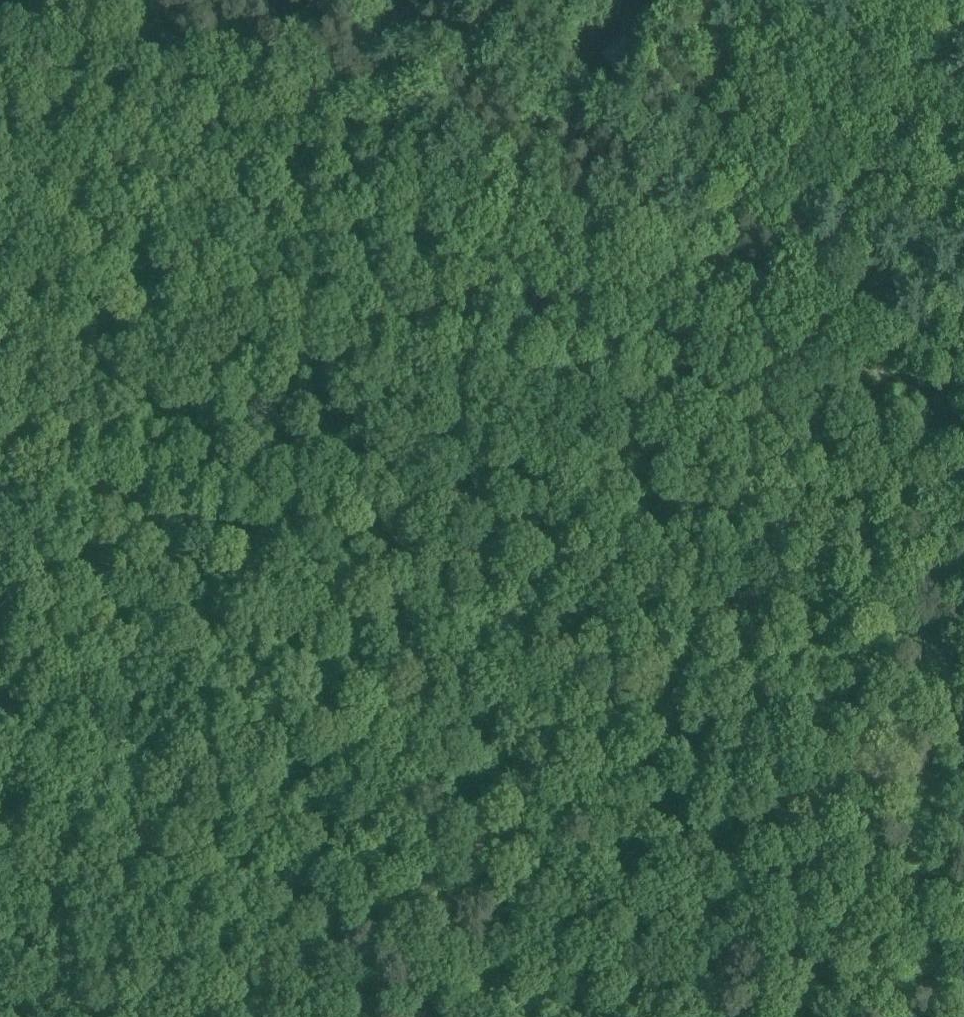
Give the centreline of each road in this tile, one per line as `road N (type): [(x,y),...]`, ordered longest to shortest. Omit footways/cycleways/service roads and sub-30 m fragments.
road 1 (track): [(94,0),(963,367)]

